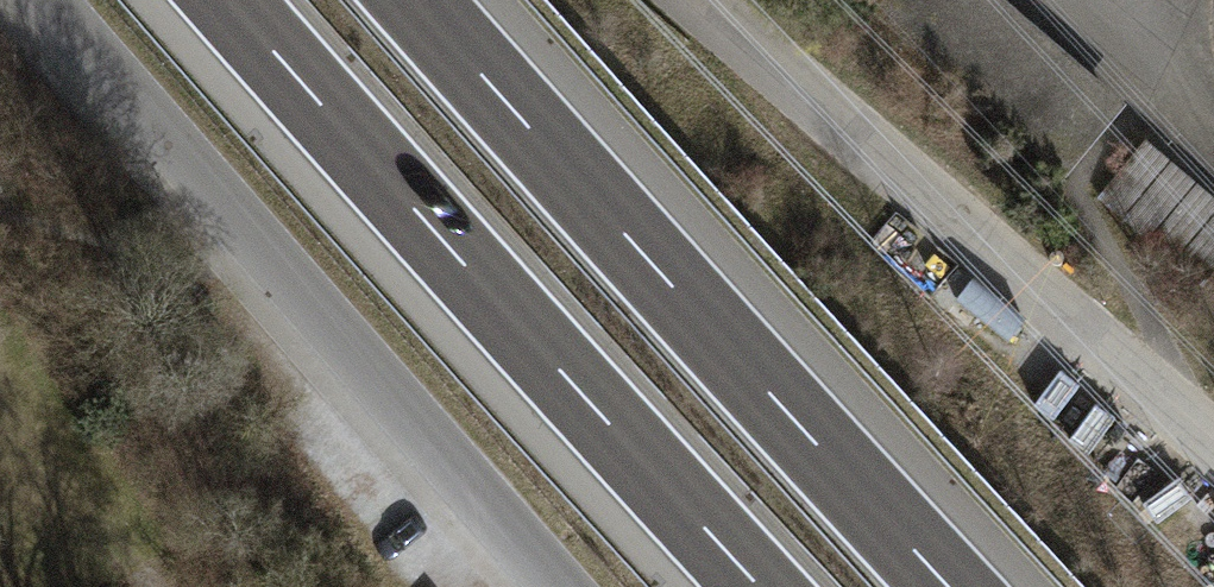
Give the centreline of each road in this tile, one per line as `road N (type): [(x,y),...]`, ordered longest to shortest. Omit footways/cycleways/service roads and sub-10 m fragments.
road 1 (motorway): [(952,586),(417,0)]
road 2 (motorway): [(228,0),(758,586)]
road 3 (unclassified): [(559,586),(47,0)]
road 4 (unclassified): [(747,0),(1213,462)]

